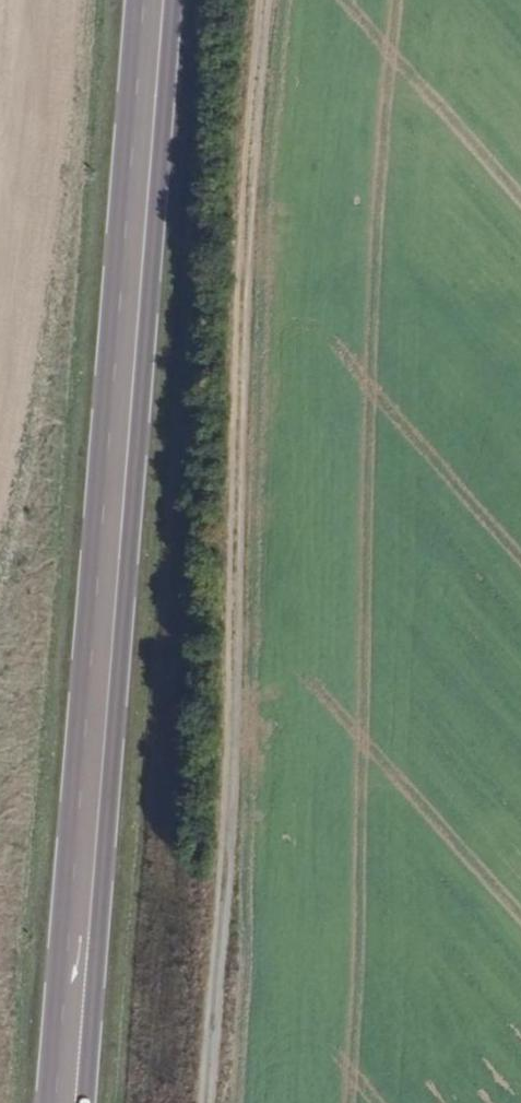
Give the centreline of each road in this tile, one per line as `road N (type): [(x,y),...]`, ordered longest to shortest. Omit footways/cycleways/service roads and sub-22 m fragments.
road 1 (primary): [(68,1102),(154,0)]
road 2 (track): [(208,1102),(229,805),(252,135),(266,0)]

